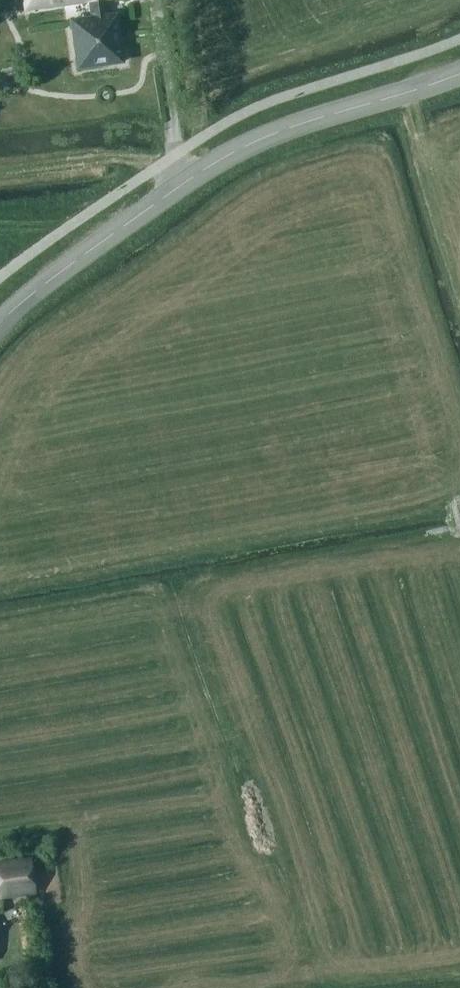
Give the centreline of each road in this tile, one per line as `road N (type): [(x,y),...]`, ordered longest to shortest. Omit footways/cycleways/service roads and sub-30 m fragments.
road 1 (secondary): [(0,325),(224,161),(459,74)]

